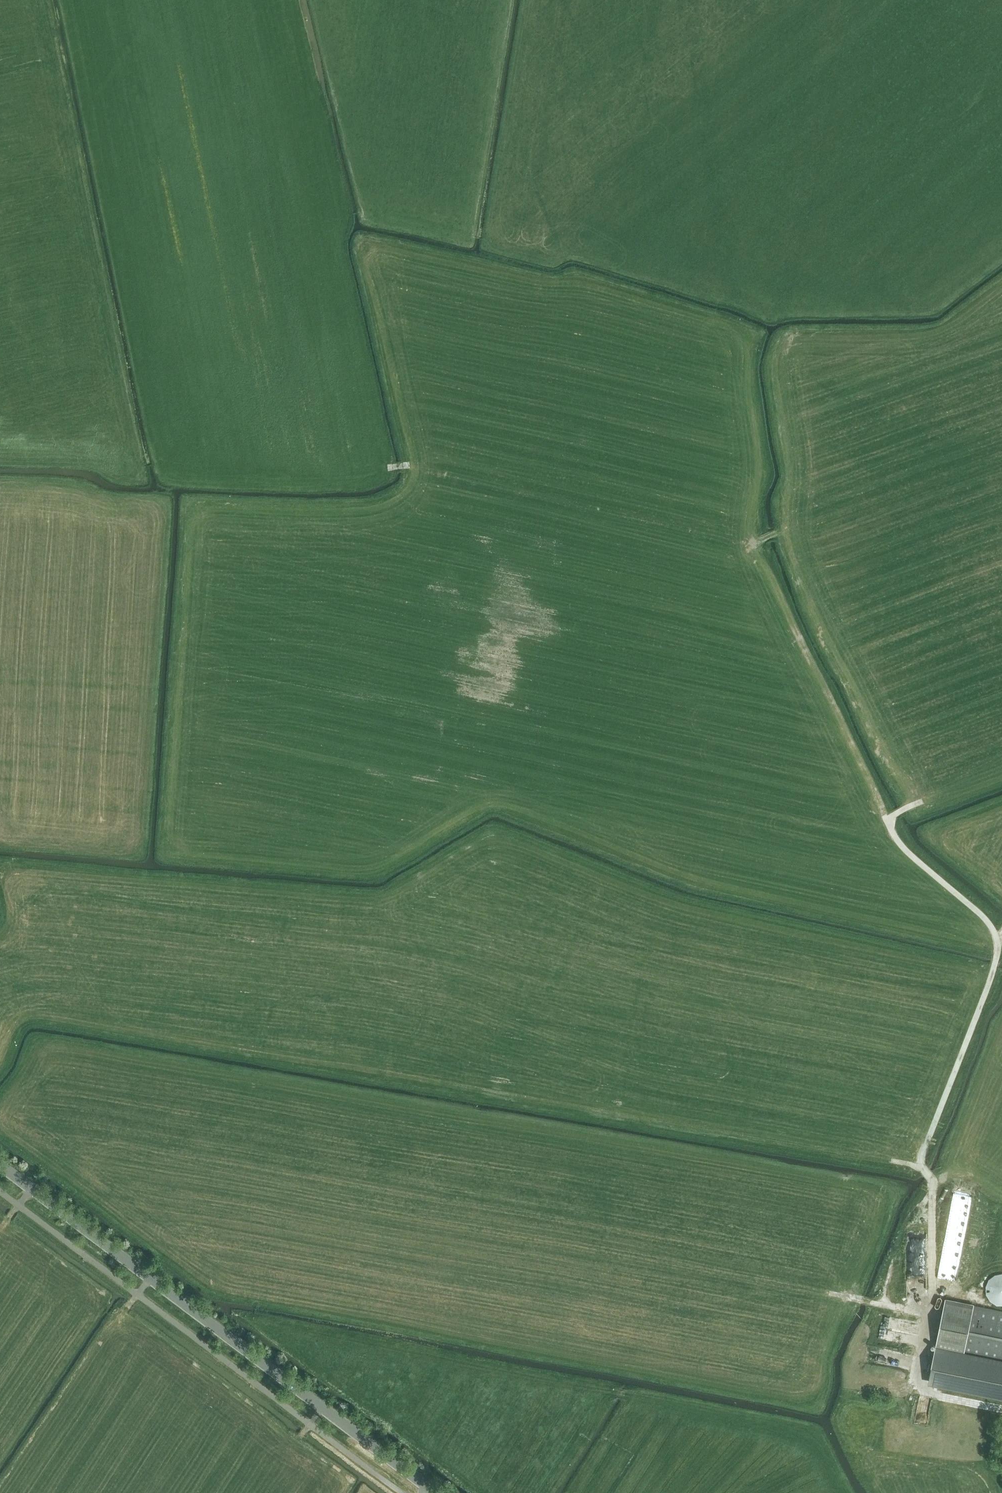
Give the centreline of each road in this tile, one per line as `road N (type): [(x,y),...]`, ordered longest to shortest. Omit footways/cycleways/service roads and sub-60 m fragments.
road 1 (track): [(1001,1406),(918,1383),(932,1292),(933,1183),(920,1166),(997,945),(986,922),(894,836),(893,815),(919,802)]
road 2 (tertiary): [(433,1491),(0,1164)]
road 3 (track): [(889,824),(776,580),(757,557),(761,539),(778,533)]

